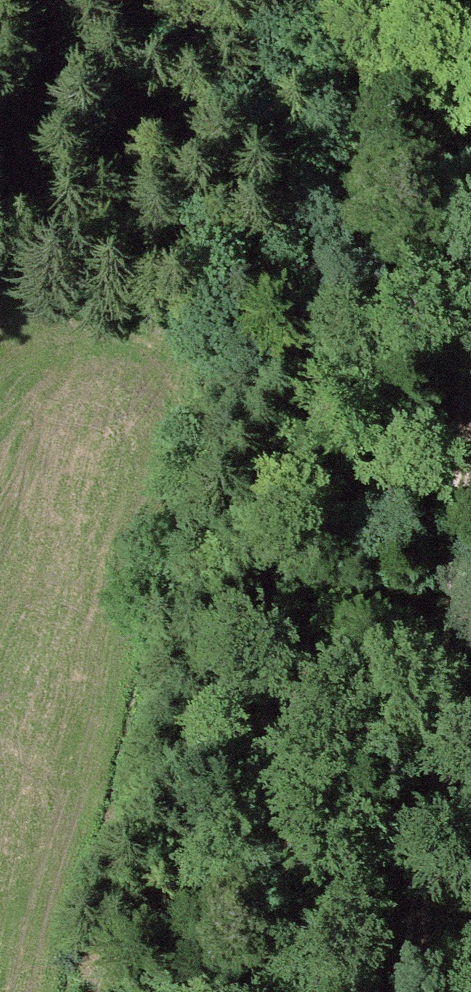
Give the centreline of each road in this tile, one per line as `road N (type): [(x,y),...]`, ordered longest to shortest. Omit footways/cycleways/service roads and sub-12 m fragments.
road 1 (track): [(381,0),(337,404),(197,837),(161,991)]
road 2 (track): [(470,452),(412,991)]

